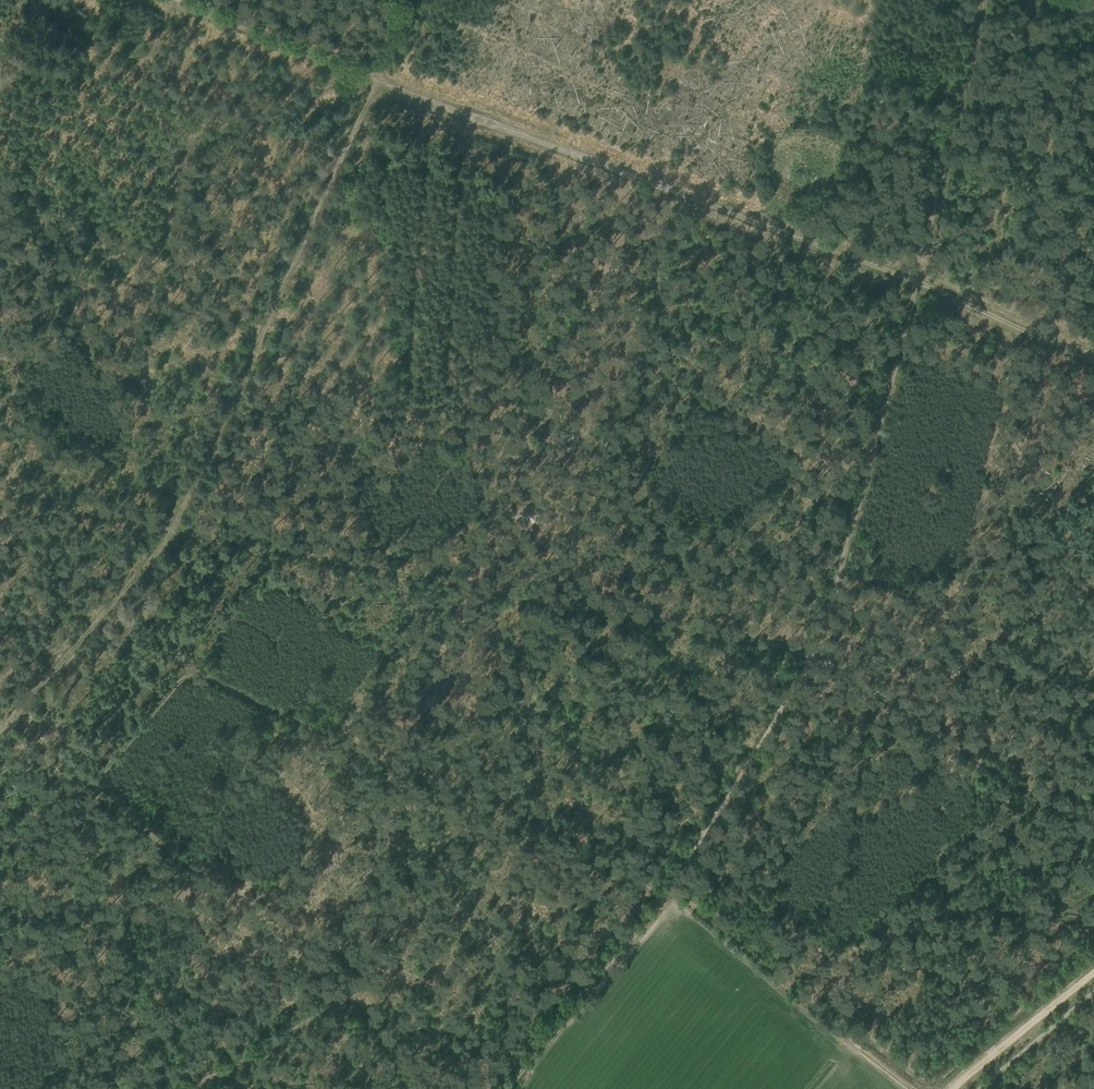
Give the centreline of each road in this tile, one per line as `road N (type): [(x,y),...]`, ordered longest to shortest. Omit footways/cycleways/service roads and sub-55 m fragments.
road 1 (track): [(670,898),(816,652),(978,0)]
road 2 (track): [(642,930),(463,817),(191,679),(82,788)]
road 3 (track): [(162,543),(810,661)]
road 4 (track): [(371,83),(908,282)]
road 5 (track): [(371,83),(162,543)]
road 6 (track): [(82,788),(3,720),(162,543)]
road 7 (track): [(500,1088),(642,930)]
road 8 (track): [(1093,983),(957,1088)]
road 9 (track): [(162,543),(0,492)]
road 10 (track): [(197,1088),(339,1007)]

